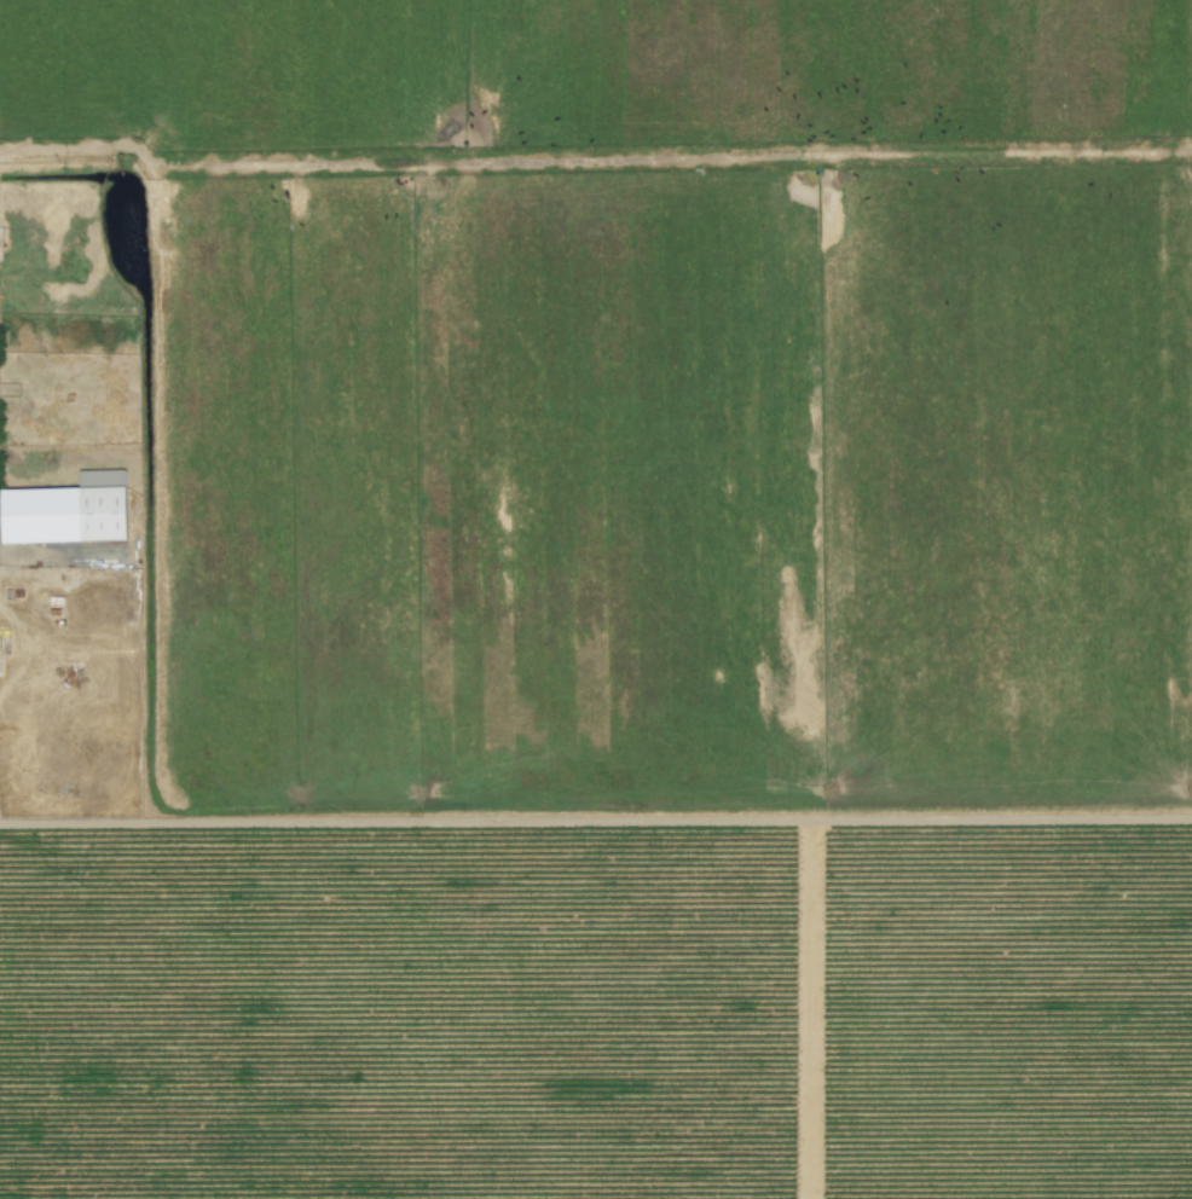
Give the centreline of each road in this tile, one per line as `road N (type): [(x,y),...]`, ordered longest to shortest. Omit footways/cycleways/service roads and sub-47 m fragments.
road 1 (track): [(1191,817),(0,823)]

